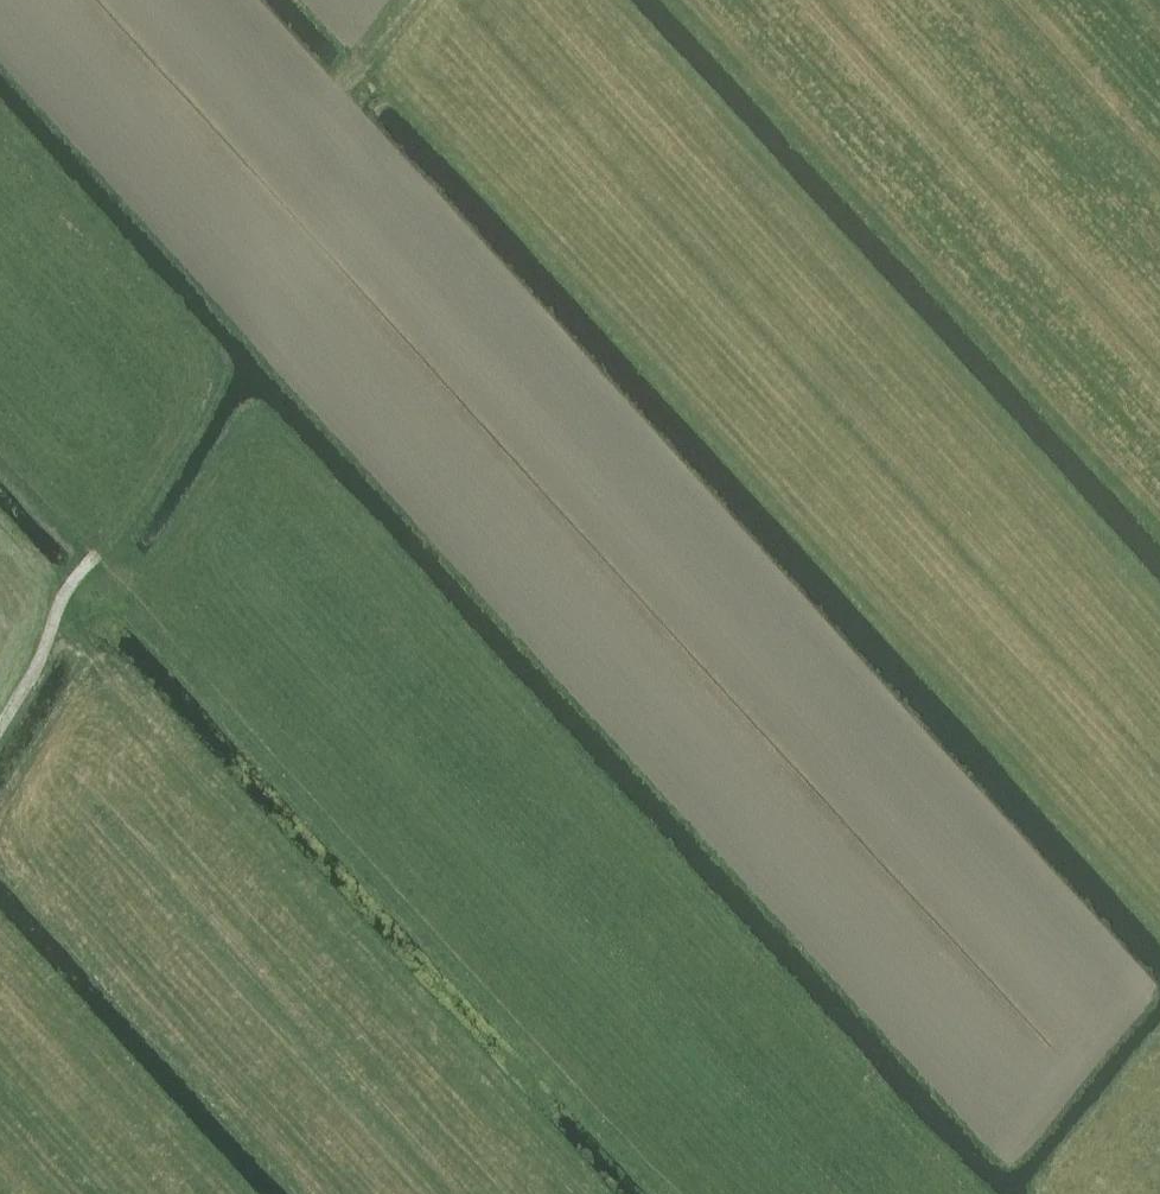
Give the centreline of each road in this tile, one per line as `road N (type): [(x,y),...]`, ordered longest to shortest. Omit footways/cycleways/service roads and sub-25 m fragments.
road 1 (track): [(0,725),(40,659),(60,598),(96,556)]

